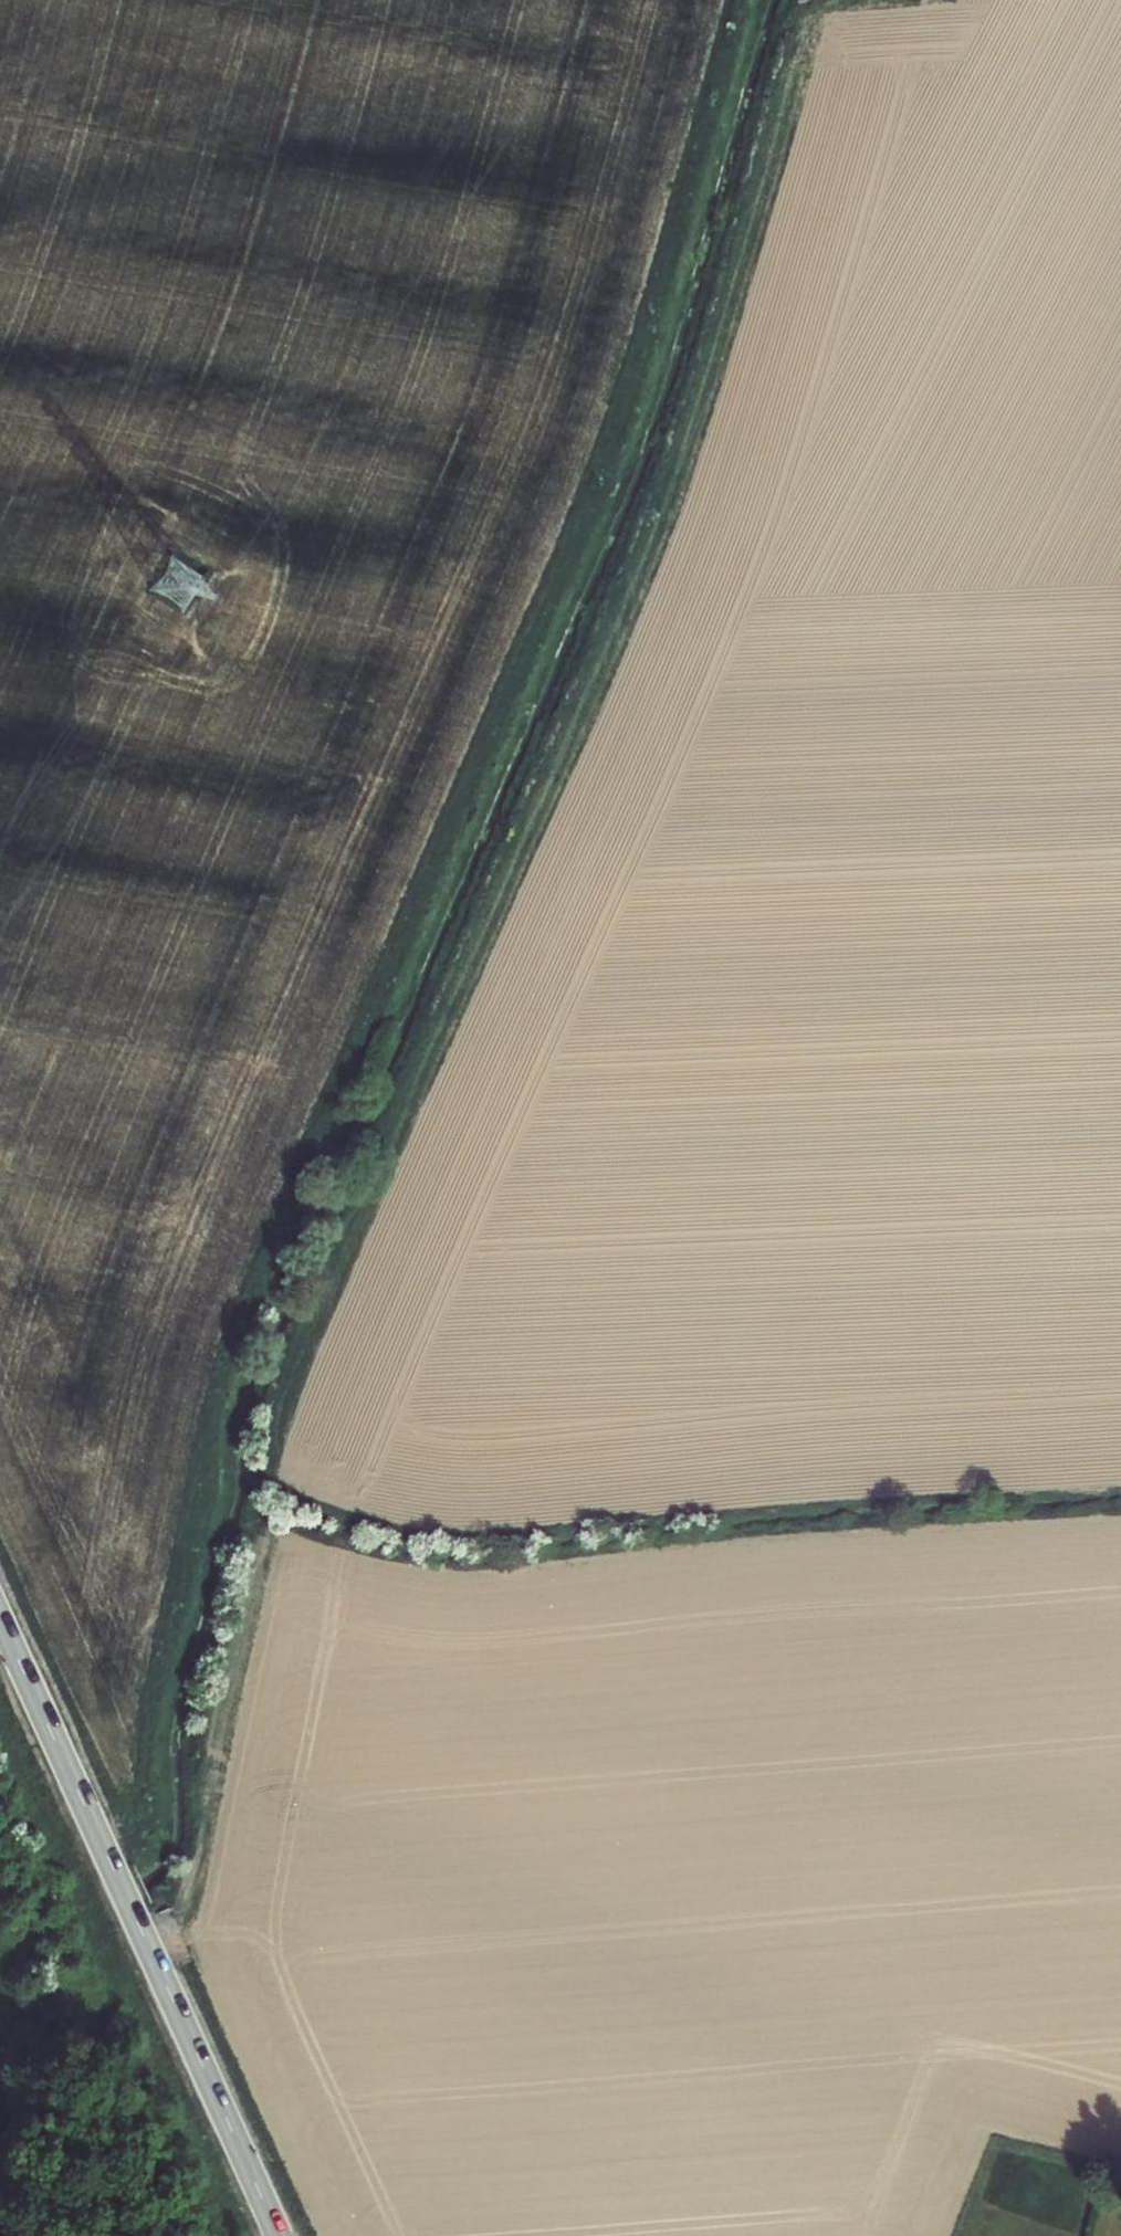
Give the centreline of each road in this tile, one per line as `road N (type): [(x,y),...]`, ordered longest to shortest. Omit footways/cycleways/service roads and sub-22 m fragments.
road 1 (tertiary): [(279,2235),(0,1621)]

